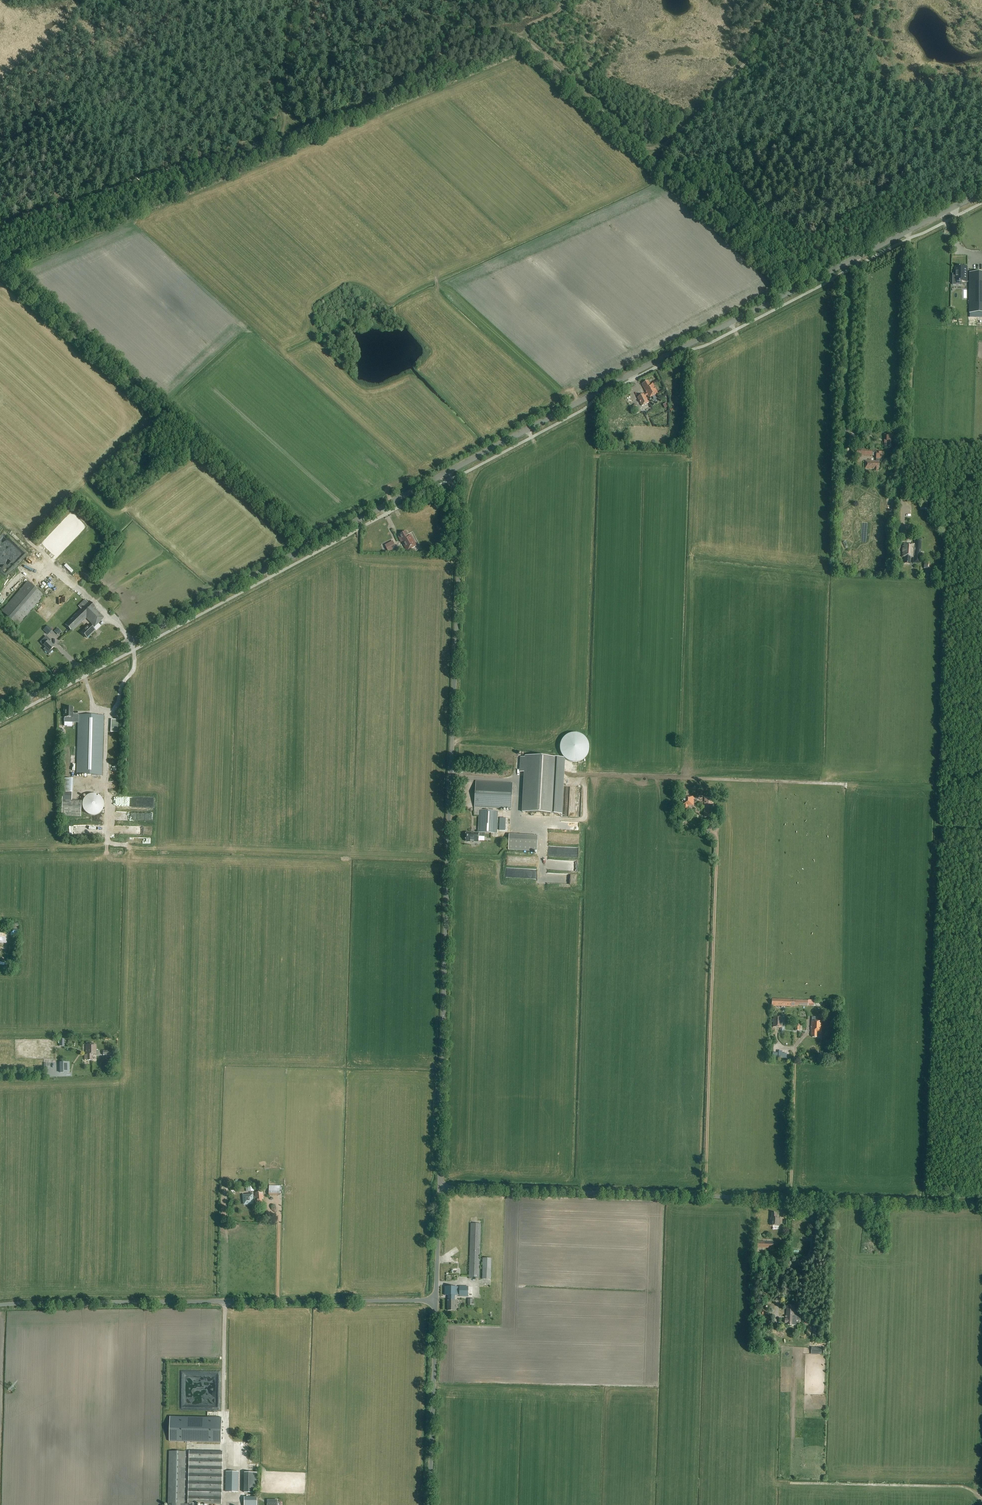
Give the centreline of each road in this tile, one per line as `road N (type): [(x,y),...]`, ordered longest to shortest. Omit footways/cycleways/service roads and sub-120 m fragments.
road 1 (unclassified): [(440,1188),(461,516),(445,474)]
road 2 (tertiary): [(445,474),(981,194)]
road 3 (unclassified): [(981,1204),(440,1188)]
road 4 (tertiary): [(0,713),(445,474)]
road 5 (unclassified): [(0,1305),(433,1300)]
road 6 (track): [(309,547),(0,266)]
road 7 (track): [(704,1195),(713,834)]
road 8 (track): [(0,227),(56,202),(294,131)]
road 9 (track): [(909,231),(901,535)]
road 10 (track): [(708,104),(782,95),(929,132),(981,128)]
road 11 (track): [(708,104),(668,143),(647,148),(515,34)]
road 12 (track): [(515,34),(479,34),(374,100),(294,131)]
road 13 (unclassified): [(427,1504),(433,1300)]
road 14 (track): [(790,1197),(794,1055)]
road 15 (track): [(294,131),(283,106),(294,0)]
road 16 (track): [(778,1310),(780,1274),(813,1244),(815,1198)]

